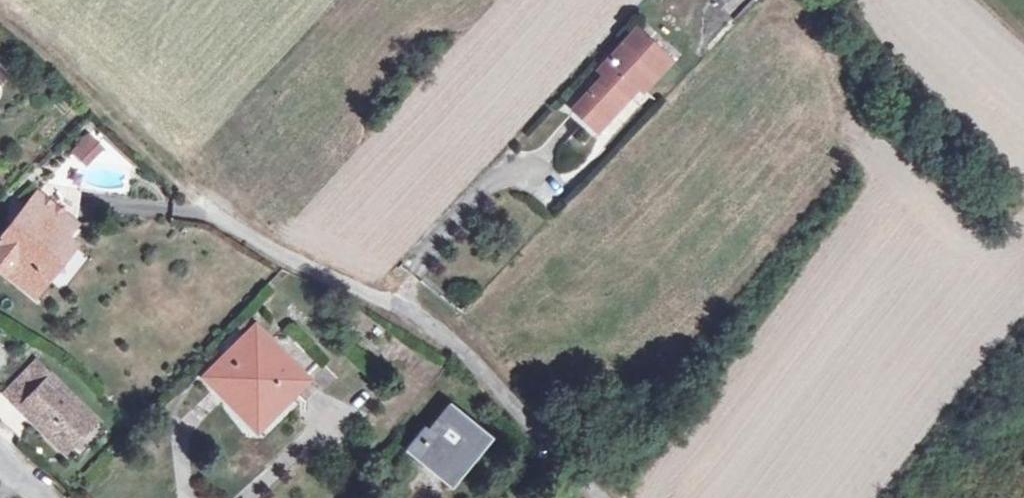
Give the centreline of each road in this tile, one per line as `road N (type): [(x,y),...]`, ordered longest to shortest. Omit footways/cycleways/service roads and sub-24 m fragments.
road 1 (residential): [(597,497),(443,334),(225,223)]
road 2 (track): [(225,223),(0,23)]

